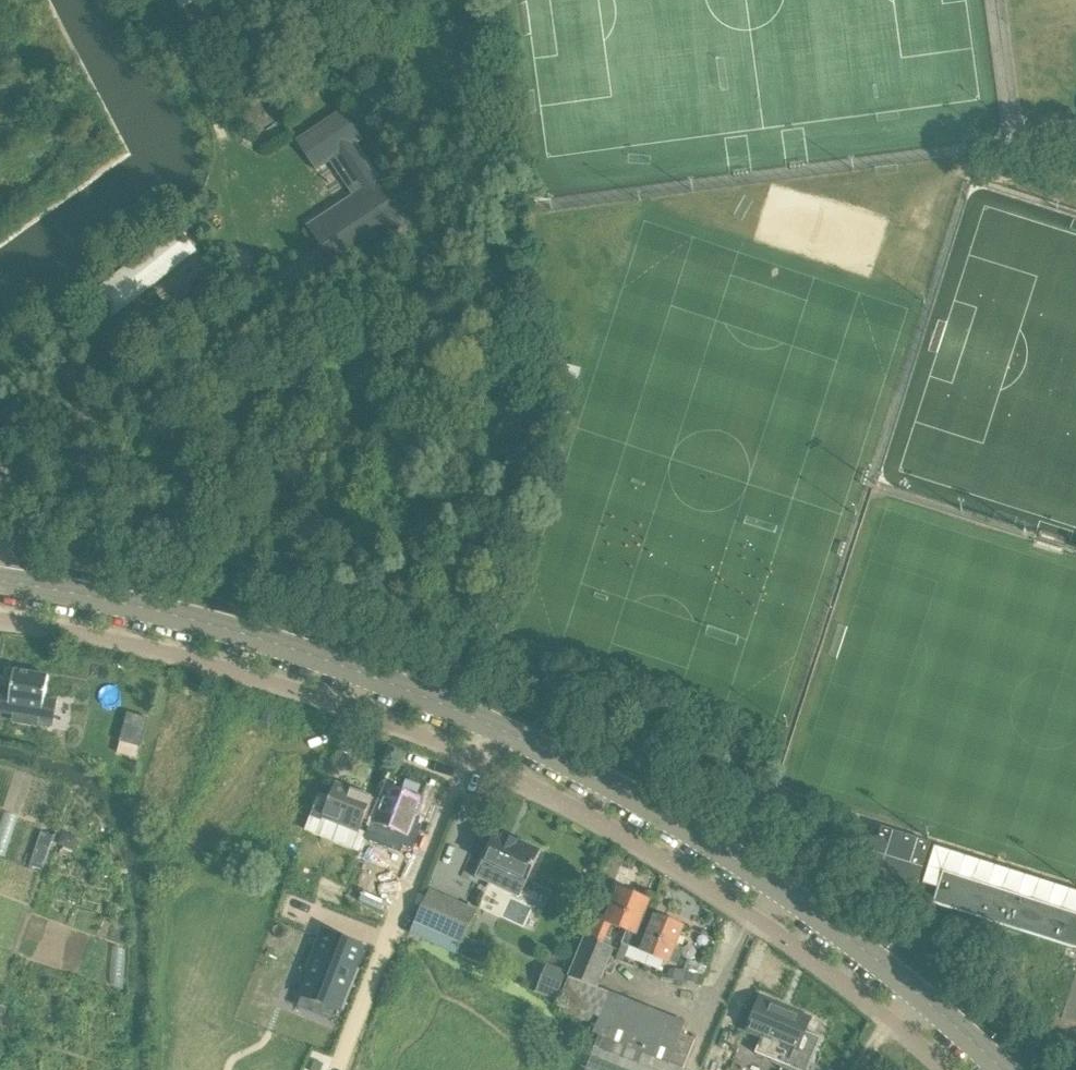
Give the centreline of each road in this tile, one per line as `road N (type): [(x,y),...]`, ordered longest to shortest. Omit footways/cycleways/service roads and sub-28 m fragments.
road 1 (tertiary): [(1003,1069),(785,891),(560,756),(390,683),(242,632),(0,579)]

